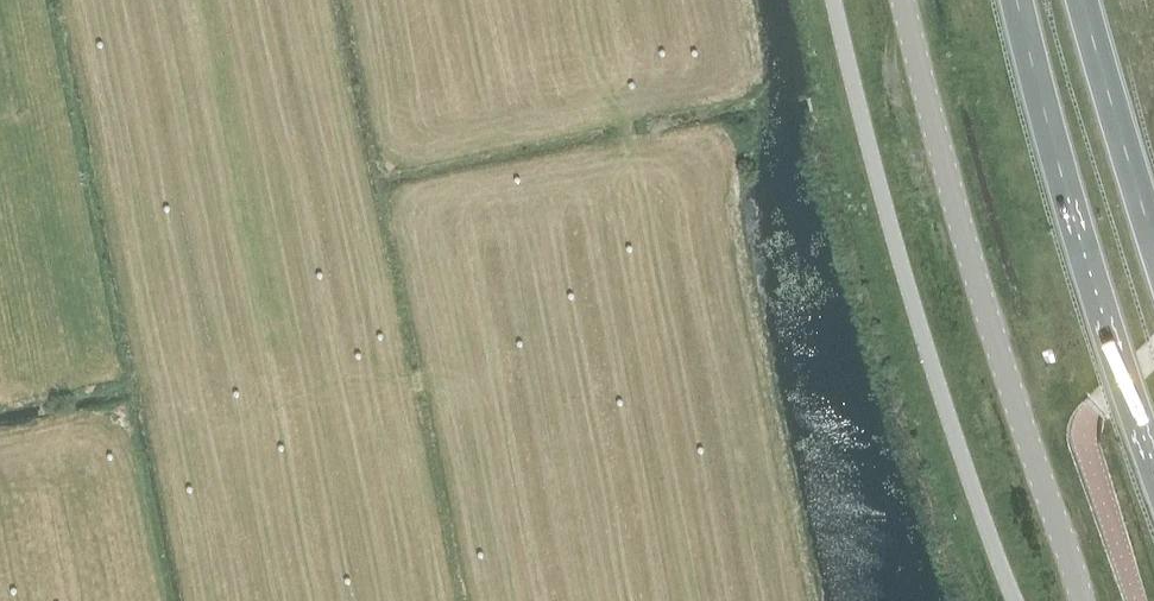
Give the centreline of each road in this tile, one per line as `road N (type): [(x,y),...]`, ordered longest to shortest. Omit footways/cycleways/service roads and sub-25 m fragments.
road 1 (unclassified): [(904,0),(953,202),(1080,600)]
road 2 (trunk): [(1017,0),(1053,151),(1153,463)]
road 3 (trunk): [(1153,243),(1082,0)]

